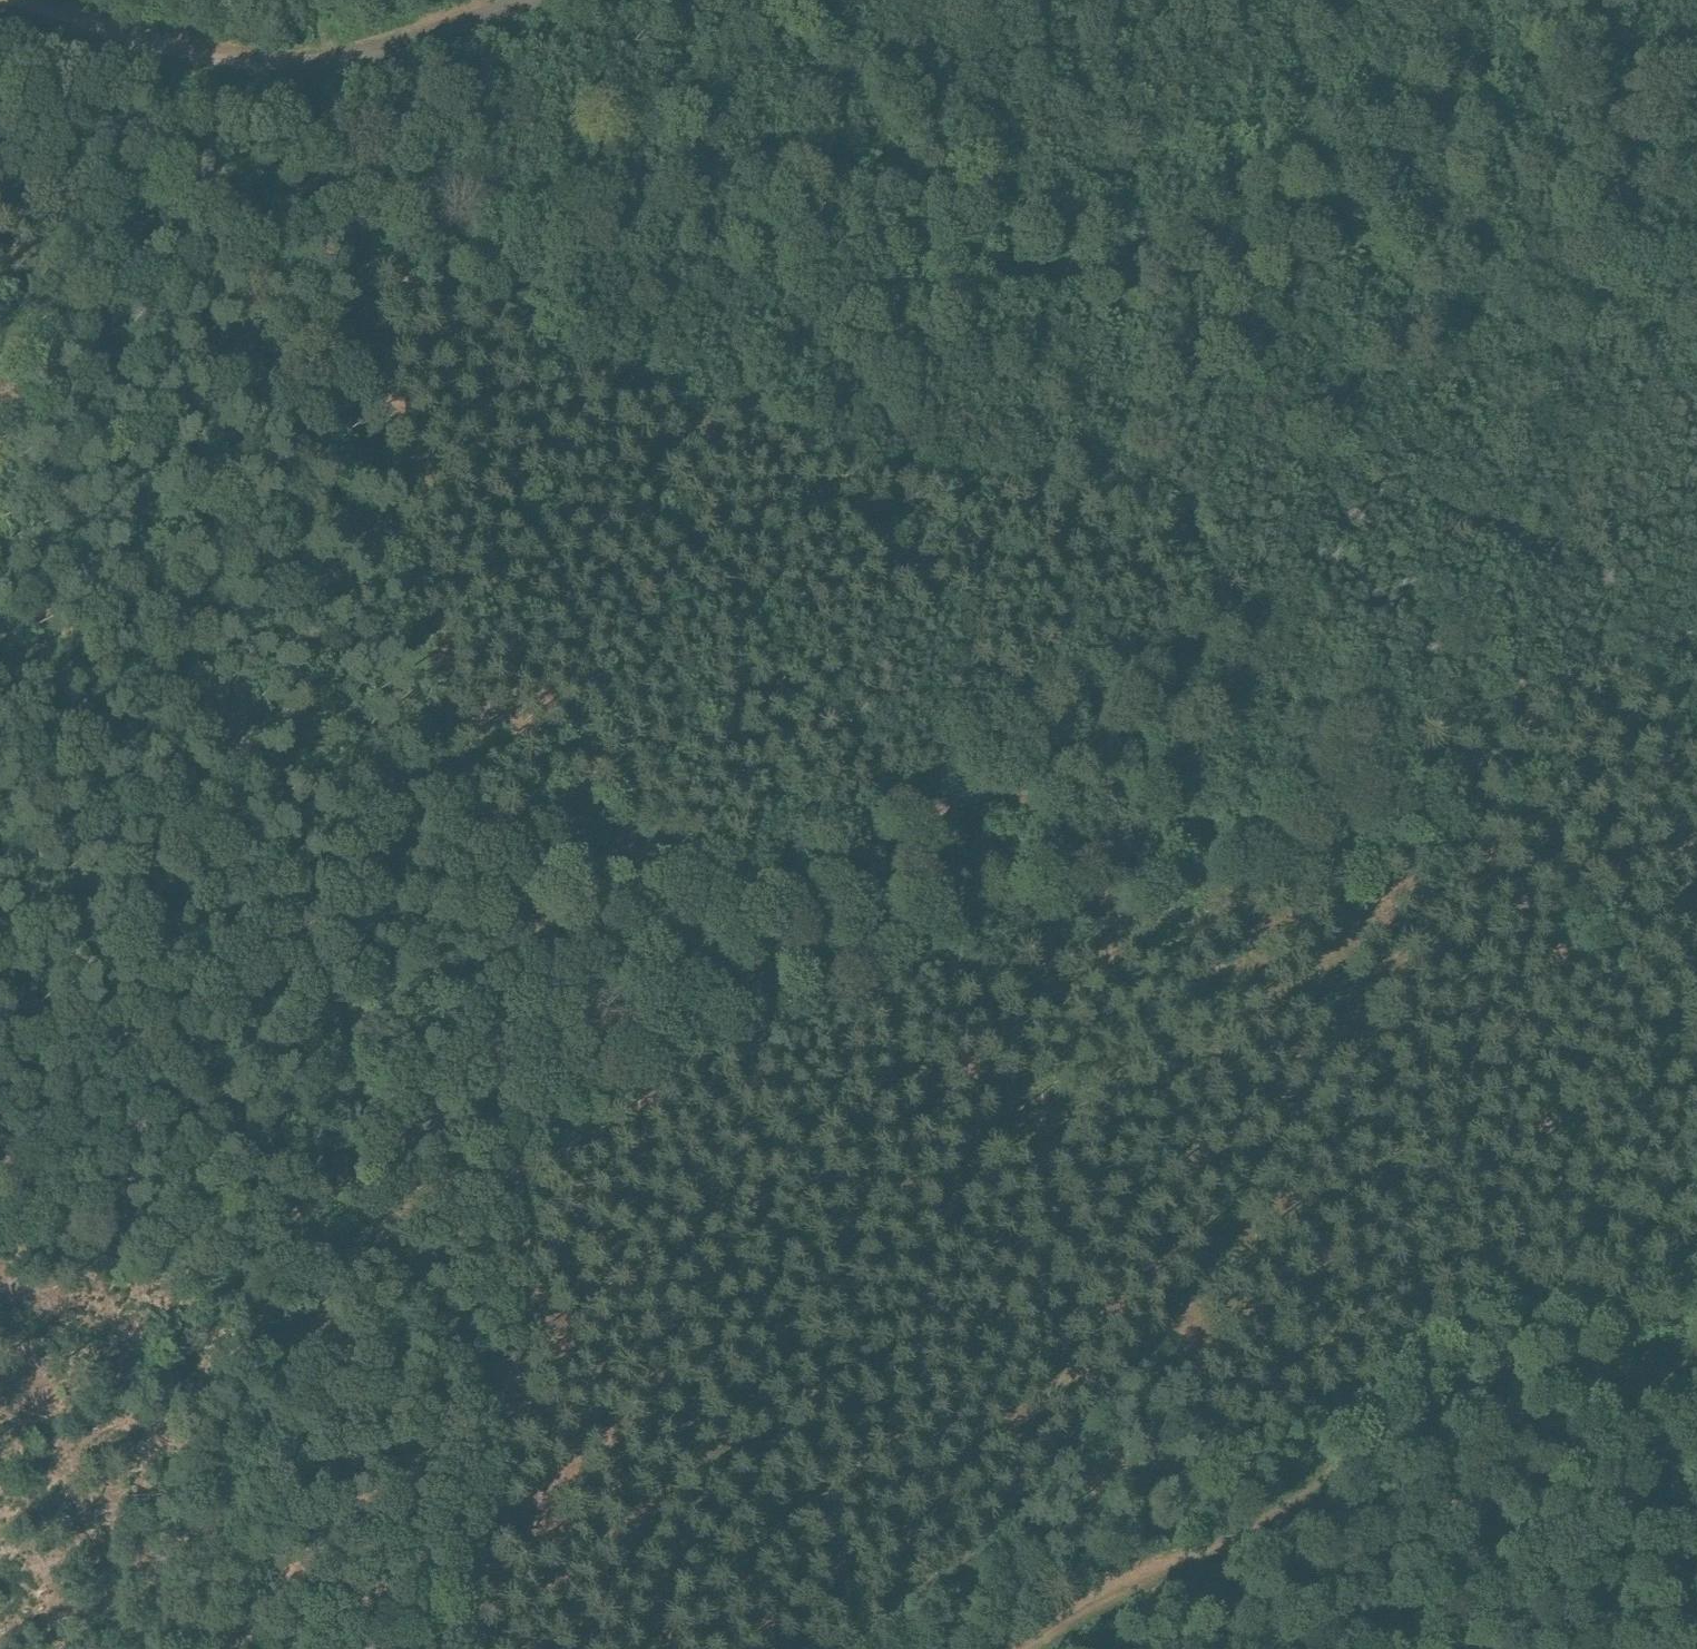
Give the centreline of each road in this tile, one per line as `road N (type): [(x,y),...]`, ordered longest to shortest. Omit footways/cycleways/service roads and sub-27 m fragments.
road 1 (track): [(1020,1648),(1147,1577),(1261,1533),(1488,1372),(1696,1371)]
road 2 (track): [(552,0),(303,67),(237,67),(10,0)]

